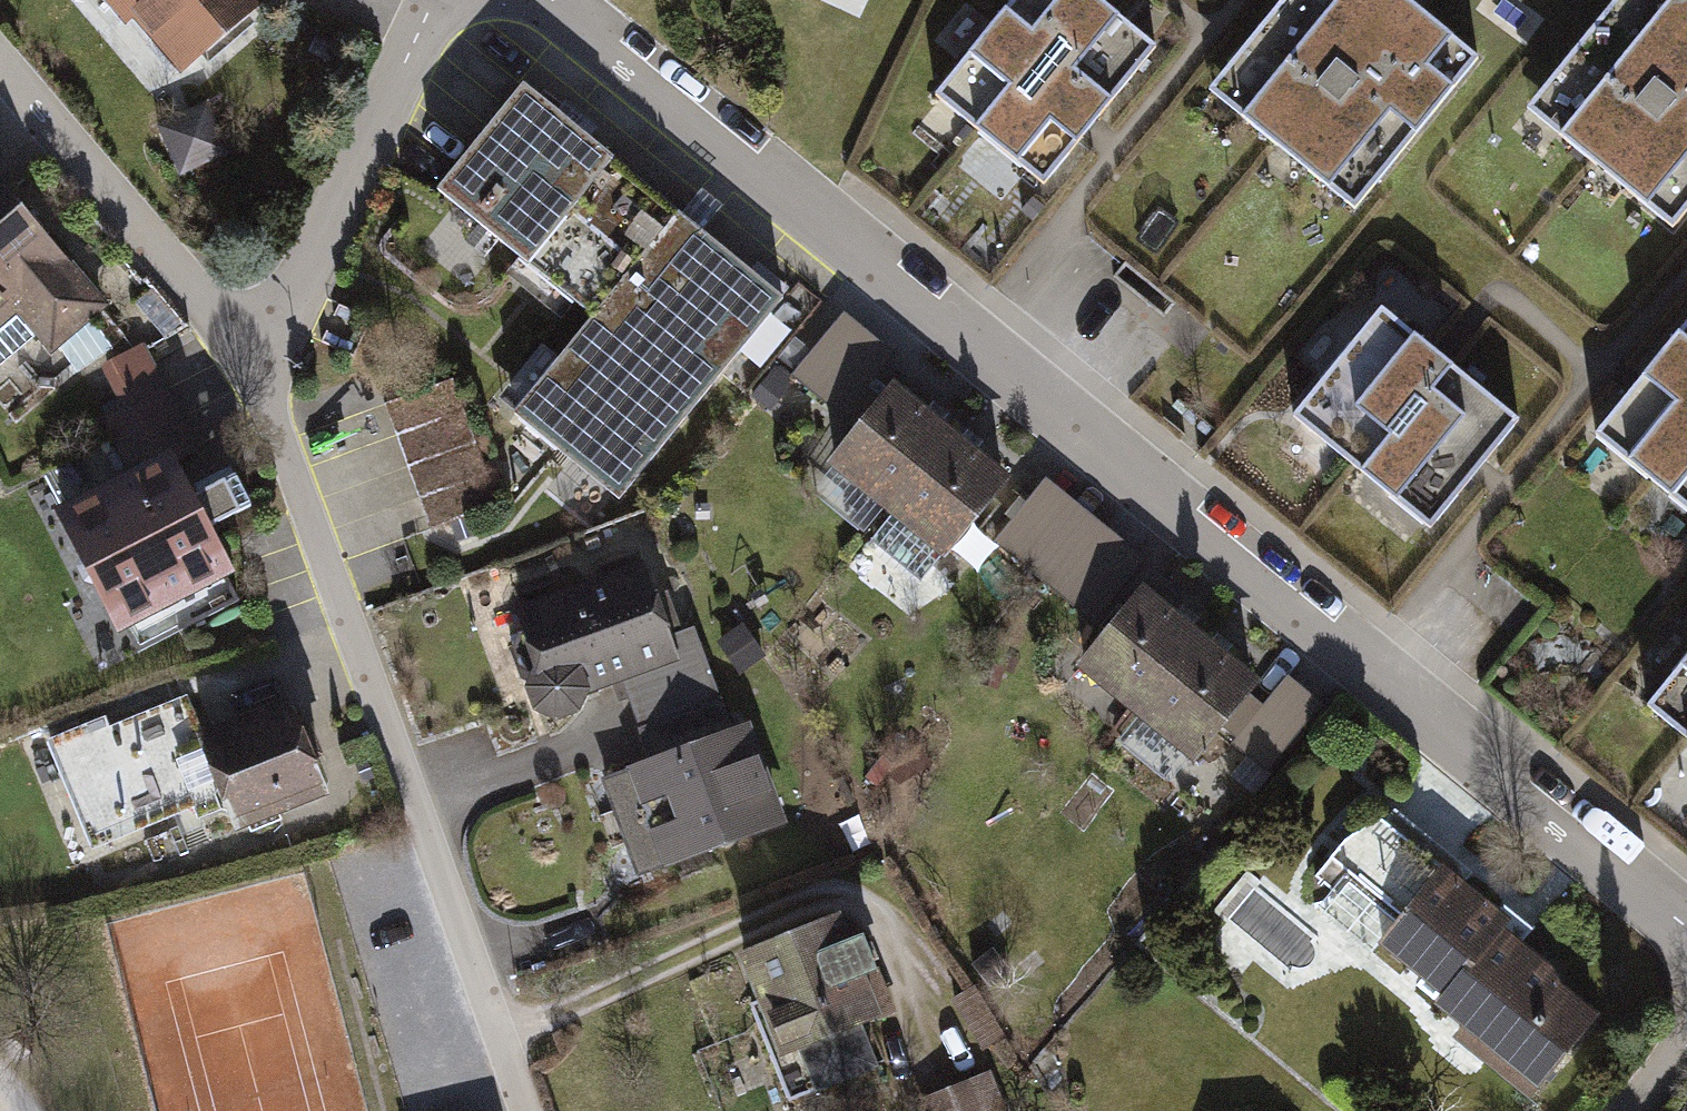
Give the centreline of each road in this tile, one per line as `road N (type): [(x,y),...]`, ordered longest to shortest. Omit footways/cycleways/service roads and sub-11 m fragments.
road 1 (residential): [(534,0),(1686,930)]
road 2 (unclassified): [(520,1110),(428,831),(268,409),(240,356)]
road 3 (track): [(498,1047),(825,901),(862,900),(891,925),(951,1064)]
road 4 (residential): [(438,0),(314,268),(240,356)]
road 5 (unclassified): [(240,356),(0,67)]

